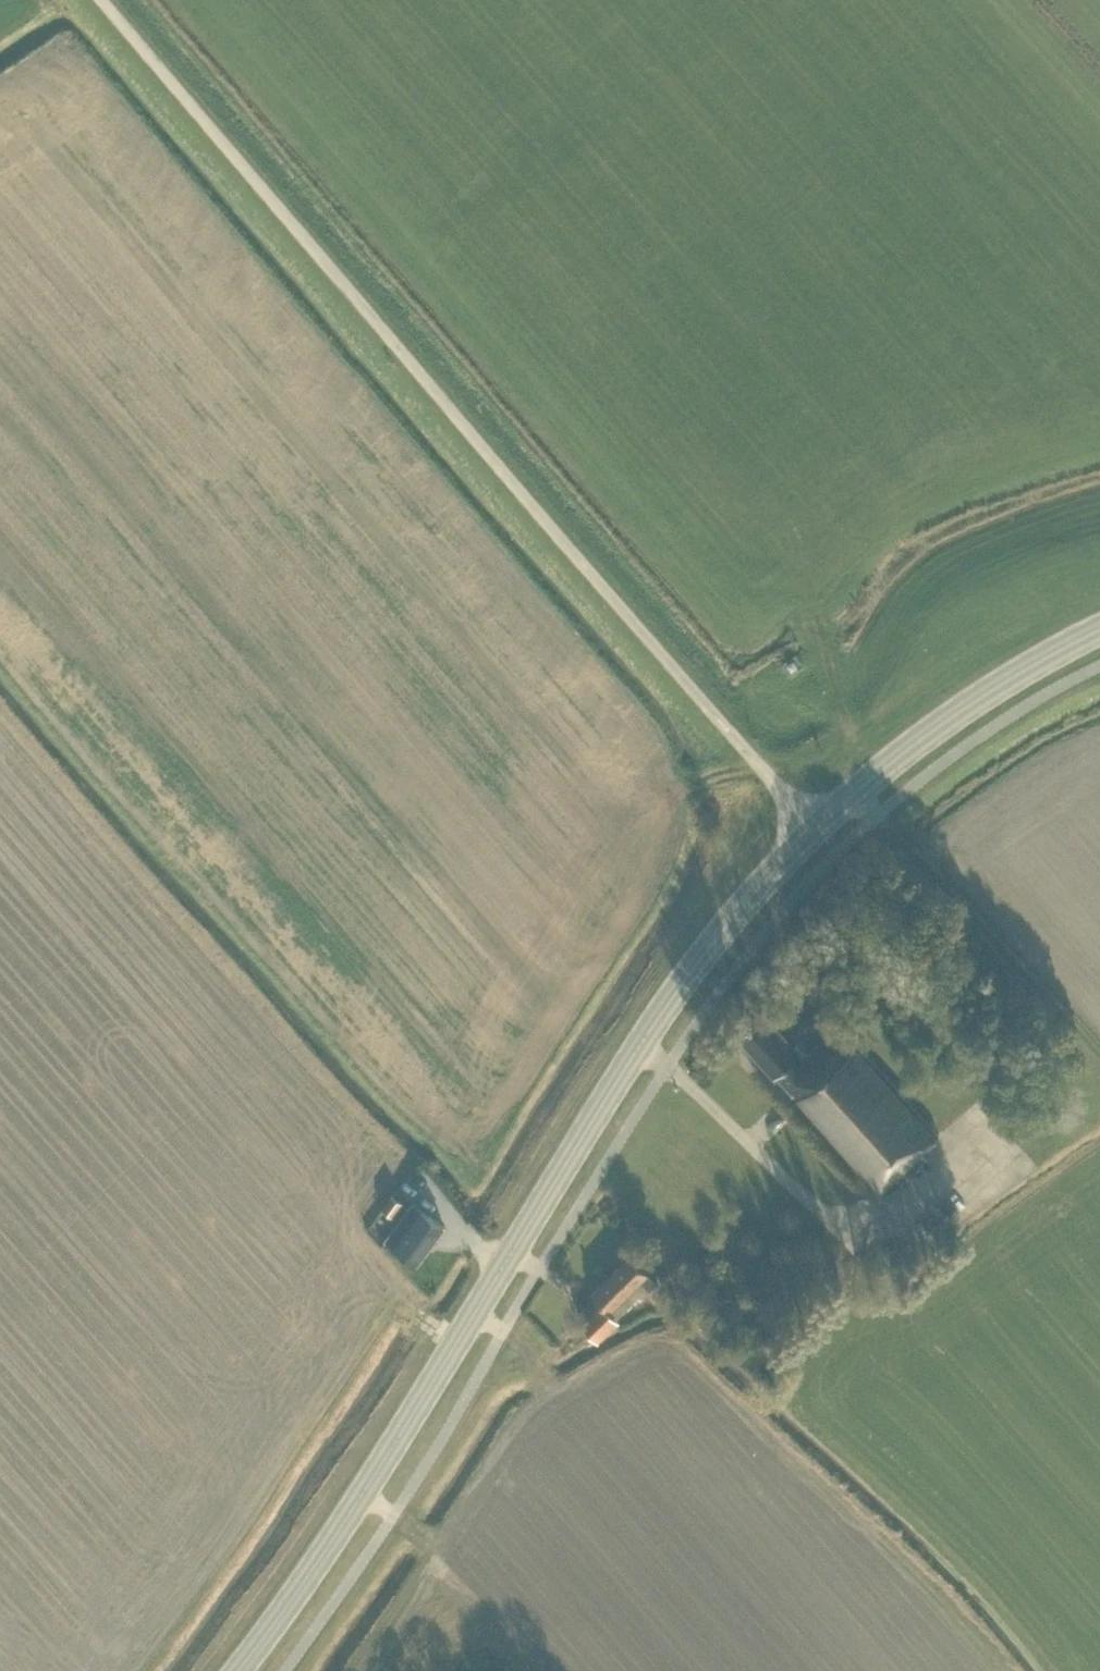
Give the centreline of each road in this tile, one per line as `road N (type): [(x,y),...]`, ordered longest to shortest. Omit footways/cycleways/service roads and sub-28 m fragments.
road 1 (unclassified): [(814,829),(110,0)]
road 2 (primary): [(236,1670),(369,1481),(636,1047),(749,895),(814,829)]
road 3 (primary): [(814,829),(923,733),(1099,627)]

